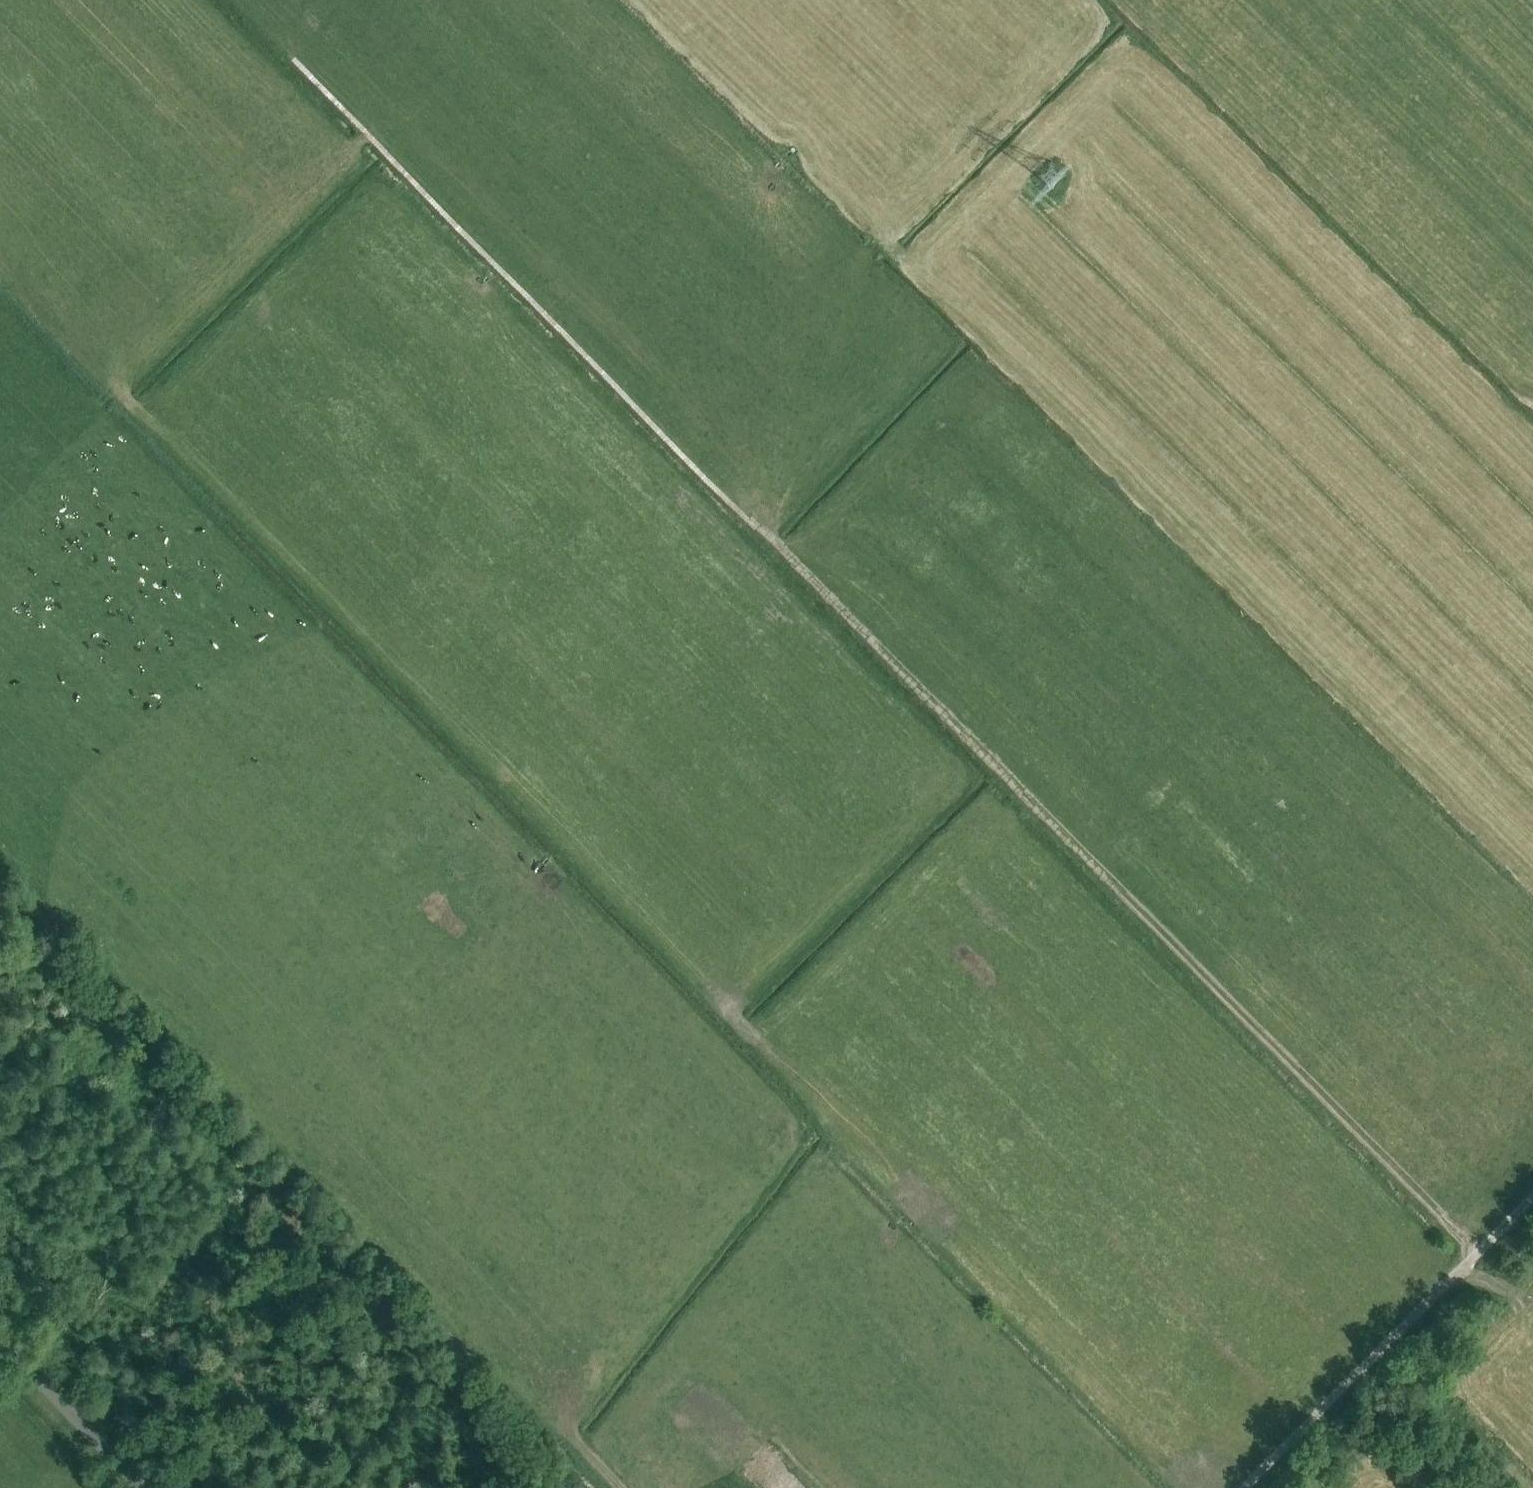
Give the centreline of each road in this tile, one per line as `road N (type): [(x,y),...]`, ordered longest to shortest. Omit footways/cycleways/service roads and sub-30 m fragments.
road 1 (unclassified): [(148,1487),(0,1334)]

